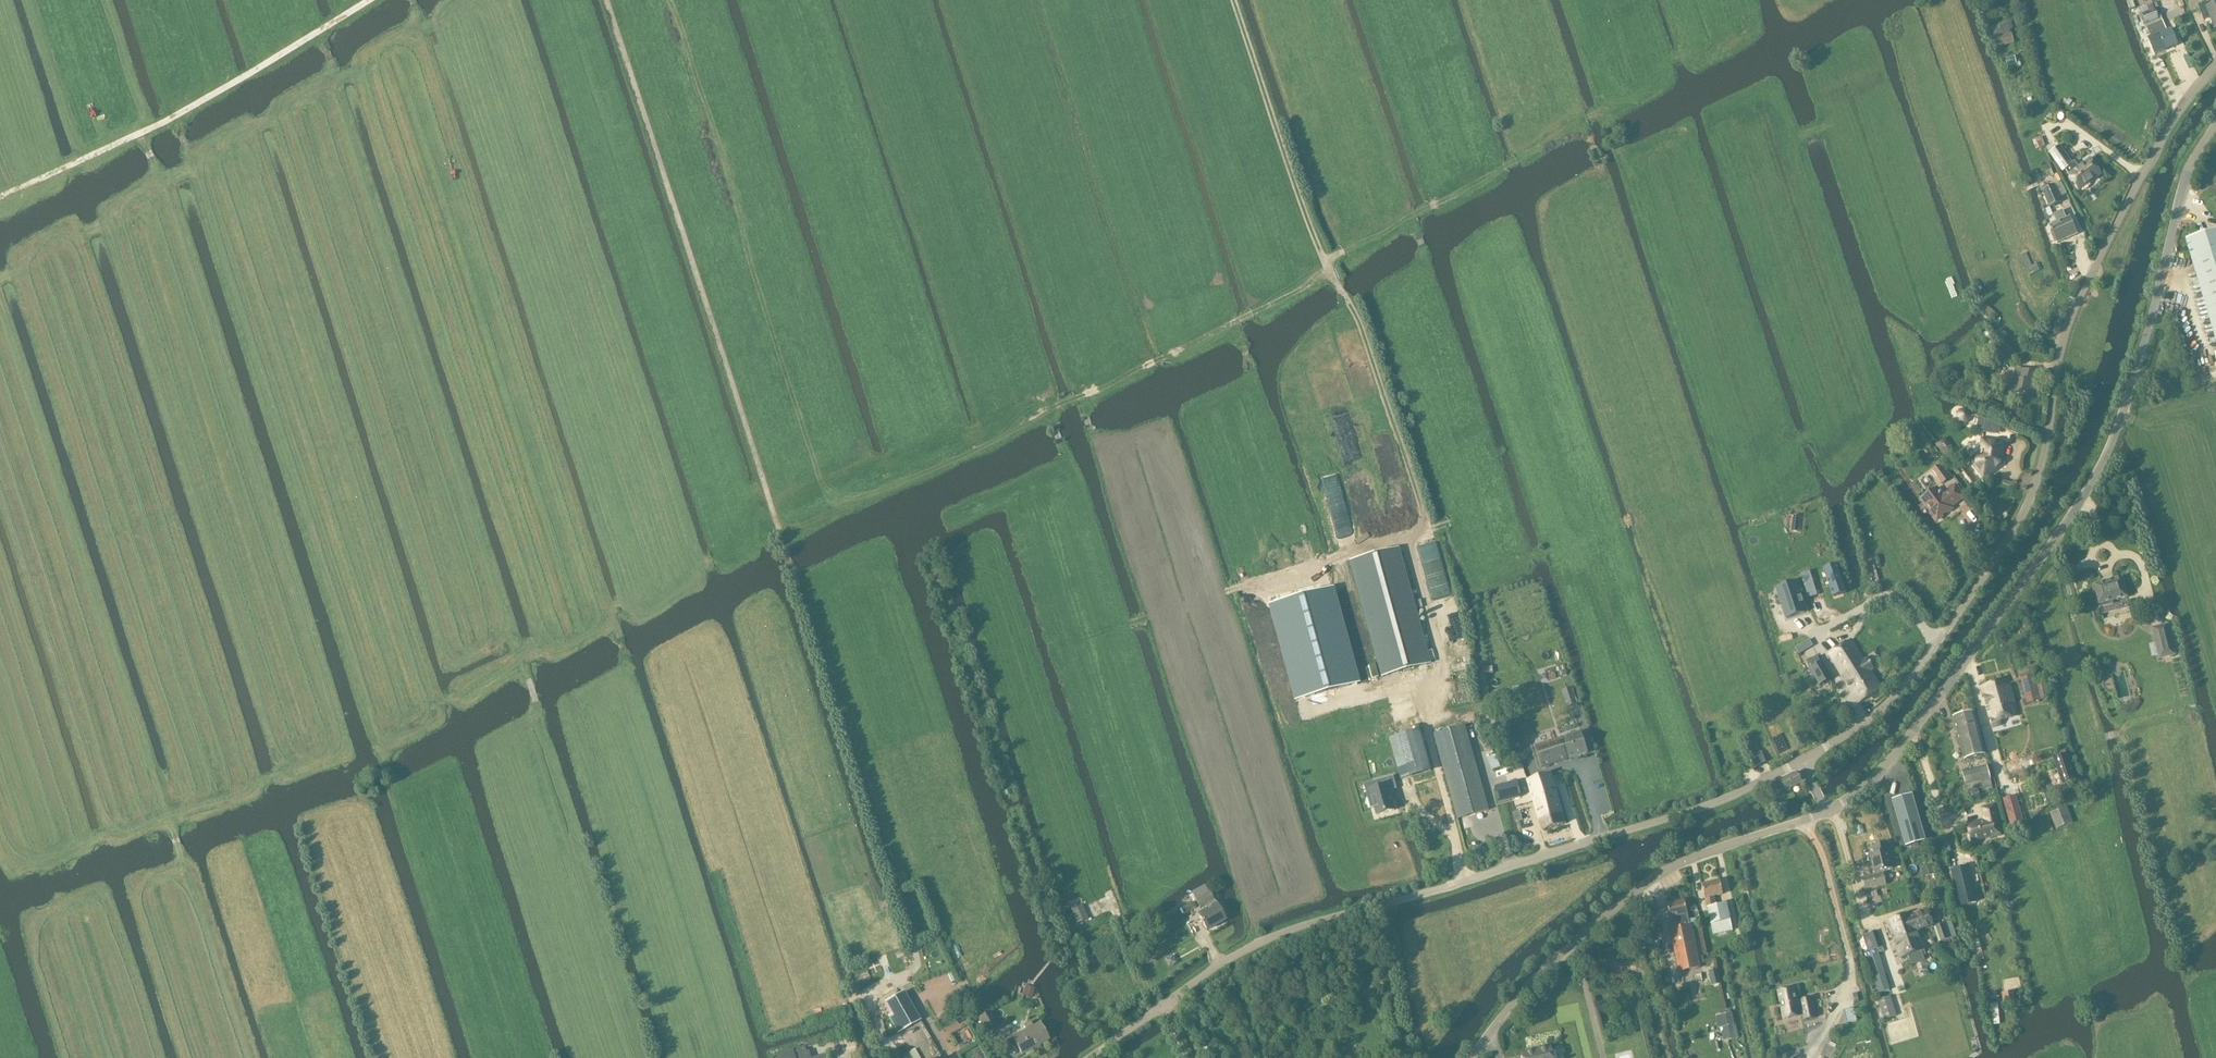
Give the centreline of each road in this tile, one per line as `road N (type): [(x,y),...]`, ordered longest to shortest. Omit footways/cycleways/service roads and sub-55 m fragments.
road 1 (track): [(483,1057),(181,134)]
road 2 (track): [(897,894),(604,0)]
road 3 (unclassified): [(1803,762),(1875,714),(1909,680),(2016,527),(2038,475),(2061,349),(2085,285),(2179,110),(2215,66)]
road 4 (tertiary): [(1827,812),(1884,768),(2101,465),(2135,376),(2187,177),(2215,124)]
road 5 (track): [(249,1057),(0,300)]
road 6 (unclassified): [(1088,1057),(1263,941),(1688,813),(1803,762)]
road 7 (track): [(1407,546),(1426,531),(1369,350),(1335,279),(1237,0)]
road 8 (tertiary): [(1472,1057),(1533,979),(1660,874),(1827,812)]
road 9 (track): [(0,197),(184,113),(373,0)]
road 10 (track): [(1814,633),(1892,597),(1903,599),(1936,644)]

